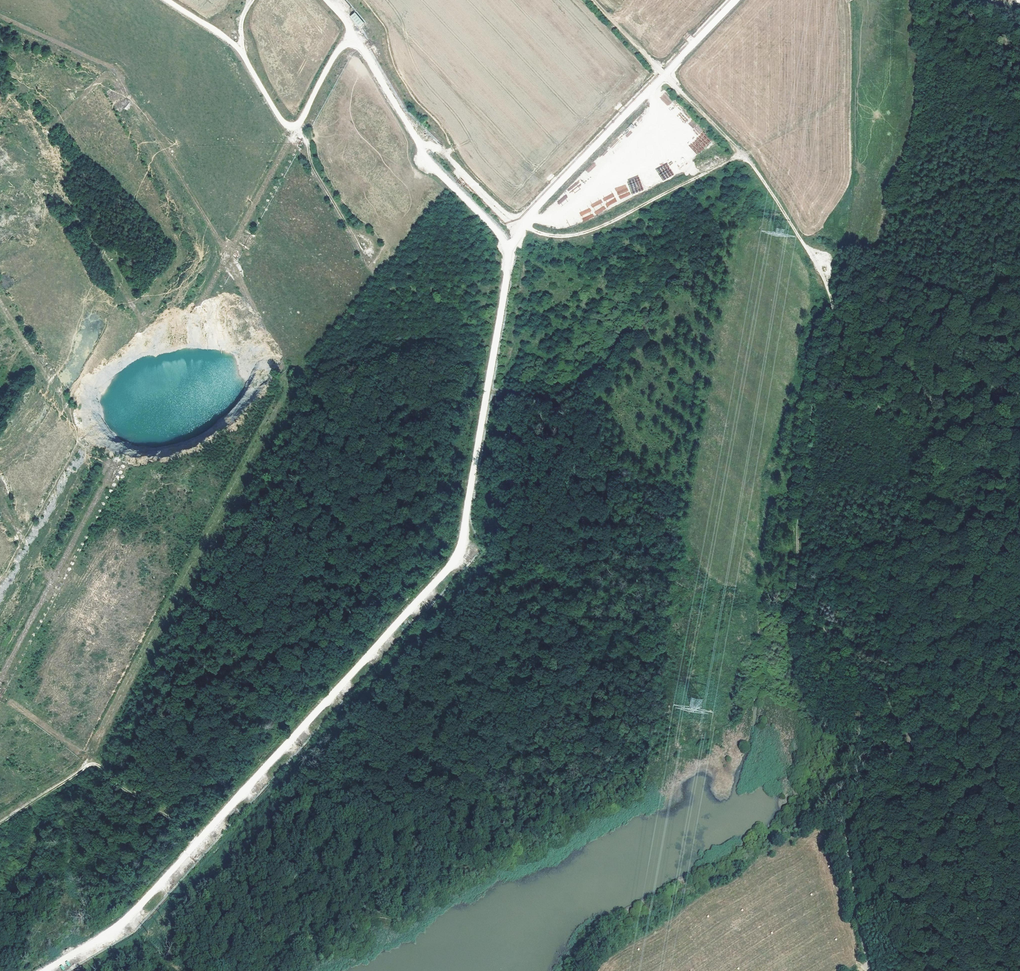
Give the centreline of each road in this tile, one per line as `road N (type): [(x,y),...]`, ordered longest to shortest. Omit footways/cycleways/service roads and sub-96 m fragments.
road 1 (track): [(44,970),(119,926),(454,564),(468,533),(505,246),(735,0)]
road 2 (track): [(594,0),(758,173),(826,268),(831,319),(800,511),(799,596),(878,685),(911,755),(845,827)]
road 3 (track): [(0,13),(118,74),(231,253),(296,126)]
road 4 (track): [(505,246),(423,161),(323,0)]
road 5 (track): [(0,678),(118,457)]
road 6 (track): [(351,36),(296,126),(242,47),(255,0)]
road 7 (track): [(200,839),(85,766),(0,824)]
road 8 (track): [(856,903),(1019,830)]
road 9 (track): [(870,970),(845,827)]

